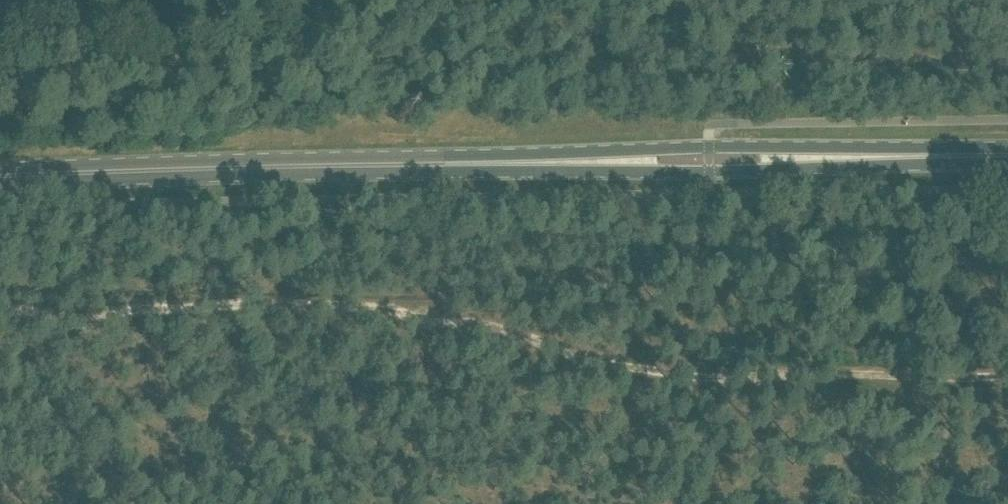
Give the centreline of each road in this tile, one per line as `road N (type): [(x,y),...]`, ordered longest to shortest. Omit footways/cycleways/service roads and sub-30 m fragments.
road 1 (track): [(1007,374),(589,366),(530,338),(397,307),(131,301),(0,308)]
road 2 (primary): [(0,177),(1007,152)]

